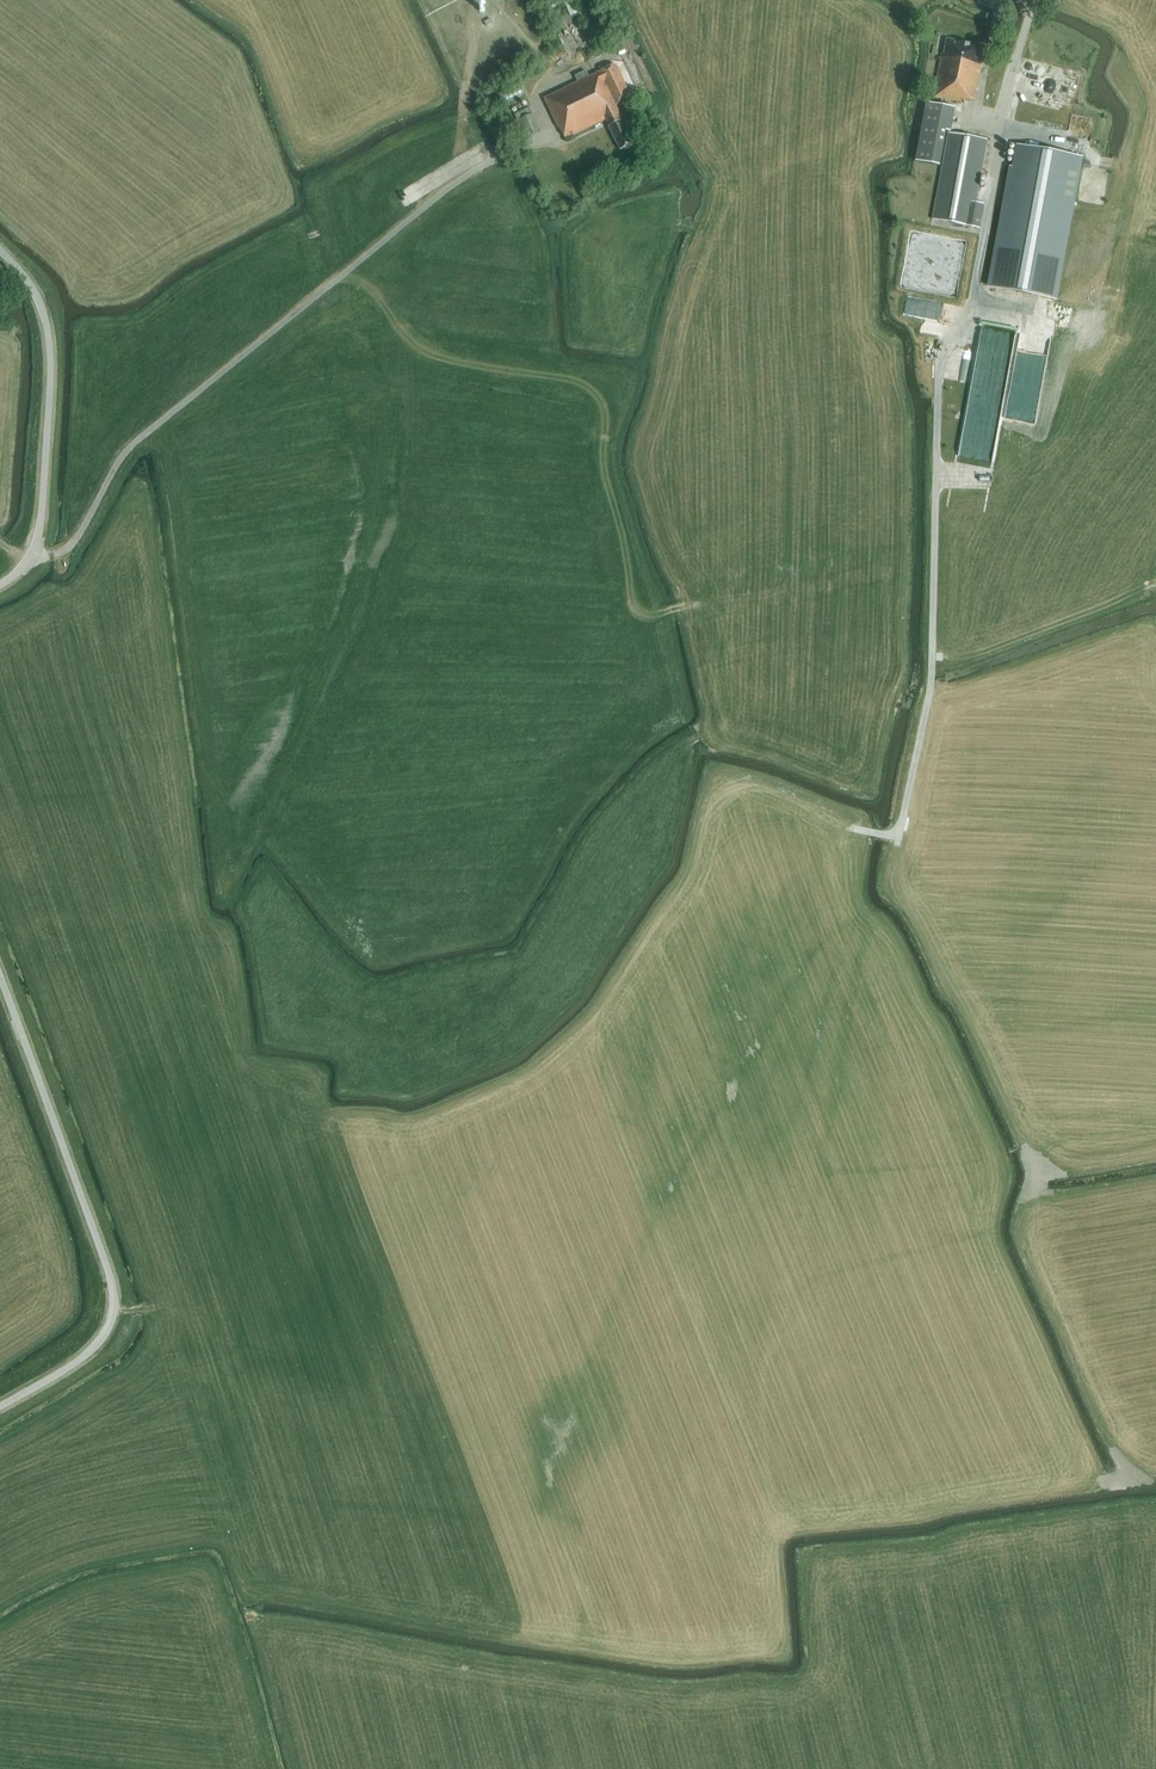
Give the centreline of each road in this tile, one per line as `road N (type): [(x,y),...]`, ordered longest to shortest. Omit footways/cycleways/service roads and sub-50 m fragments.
road 1 (track): [(967,312),(951,326),(938,377),(932,682),(898,840),(861,833)]
road 2 (unclassified): [(0,1406),(92,1349),(115,1306),(0,978)]
road 3 (unclassified): [(0,586),(38,539),(51,354),(39,299),(0,249)]

